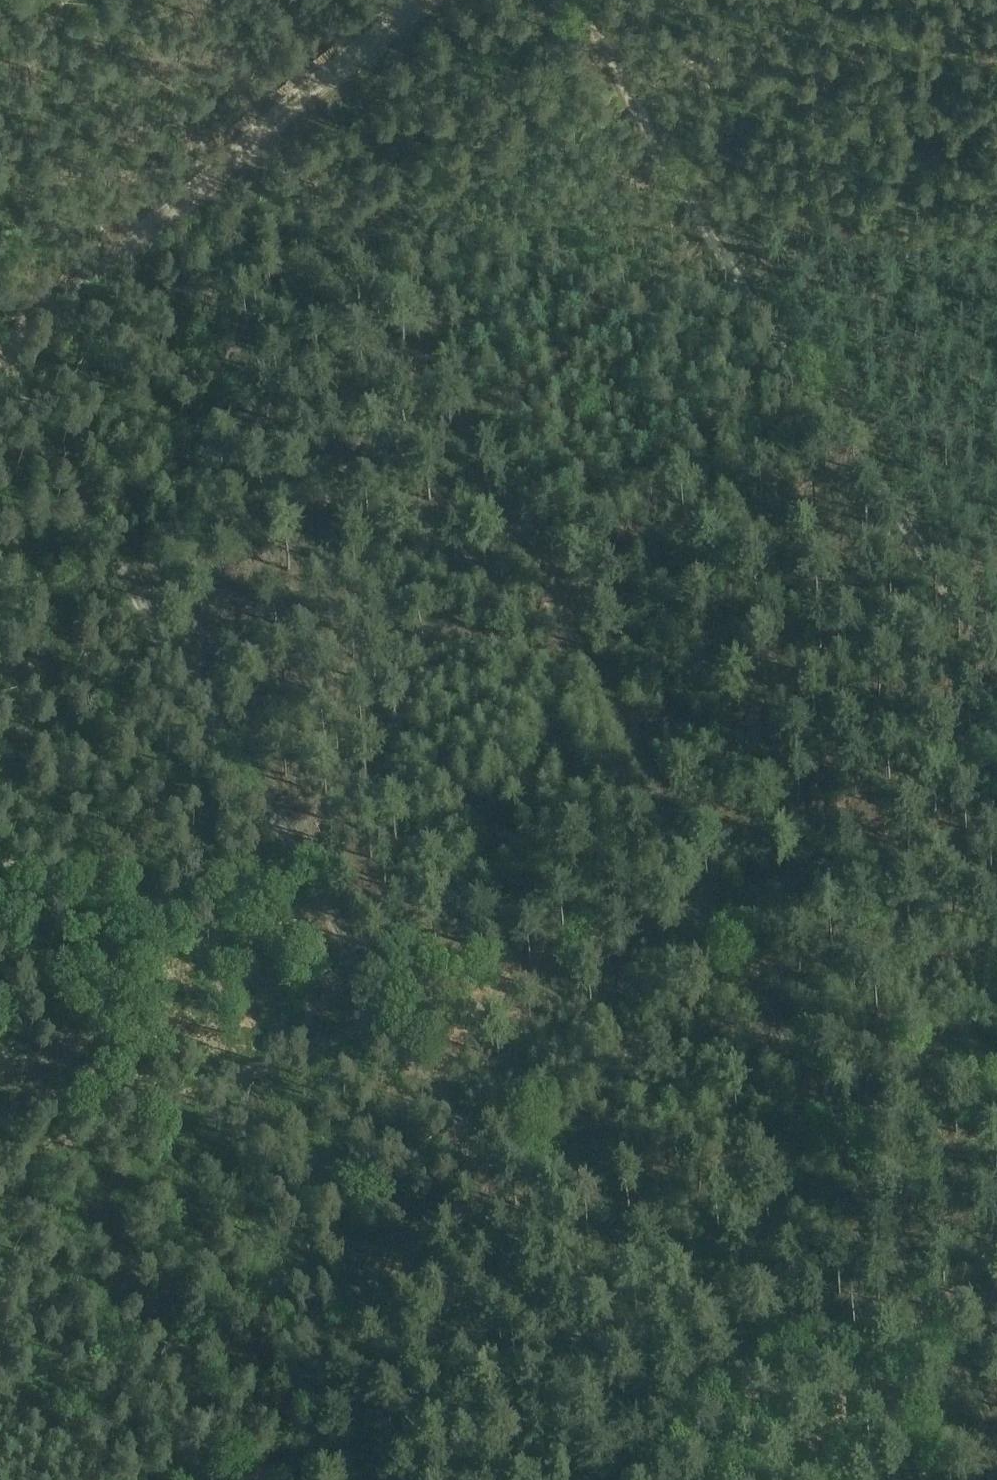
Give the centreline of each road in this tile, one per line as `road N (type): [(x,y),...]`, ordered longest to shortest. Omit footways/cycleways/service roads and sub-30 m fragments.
road 1 (track): [(664,1479),(0,367)]
road 2 (track): [(566,0),(804,380),(996,655)]
road 3 (track): [(0,362),(432,0)]

